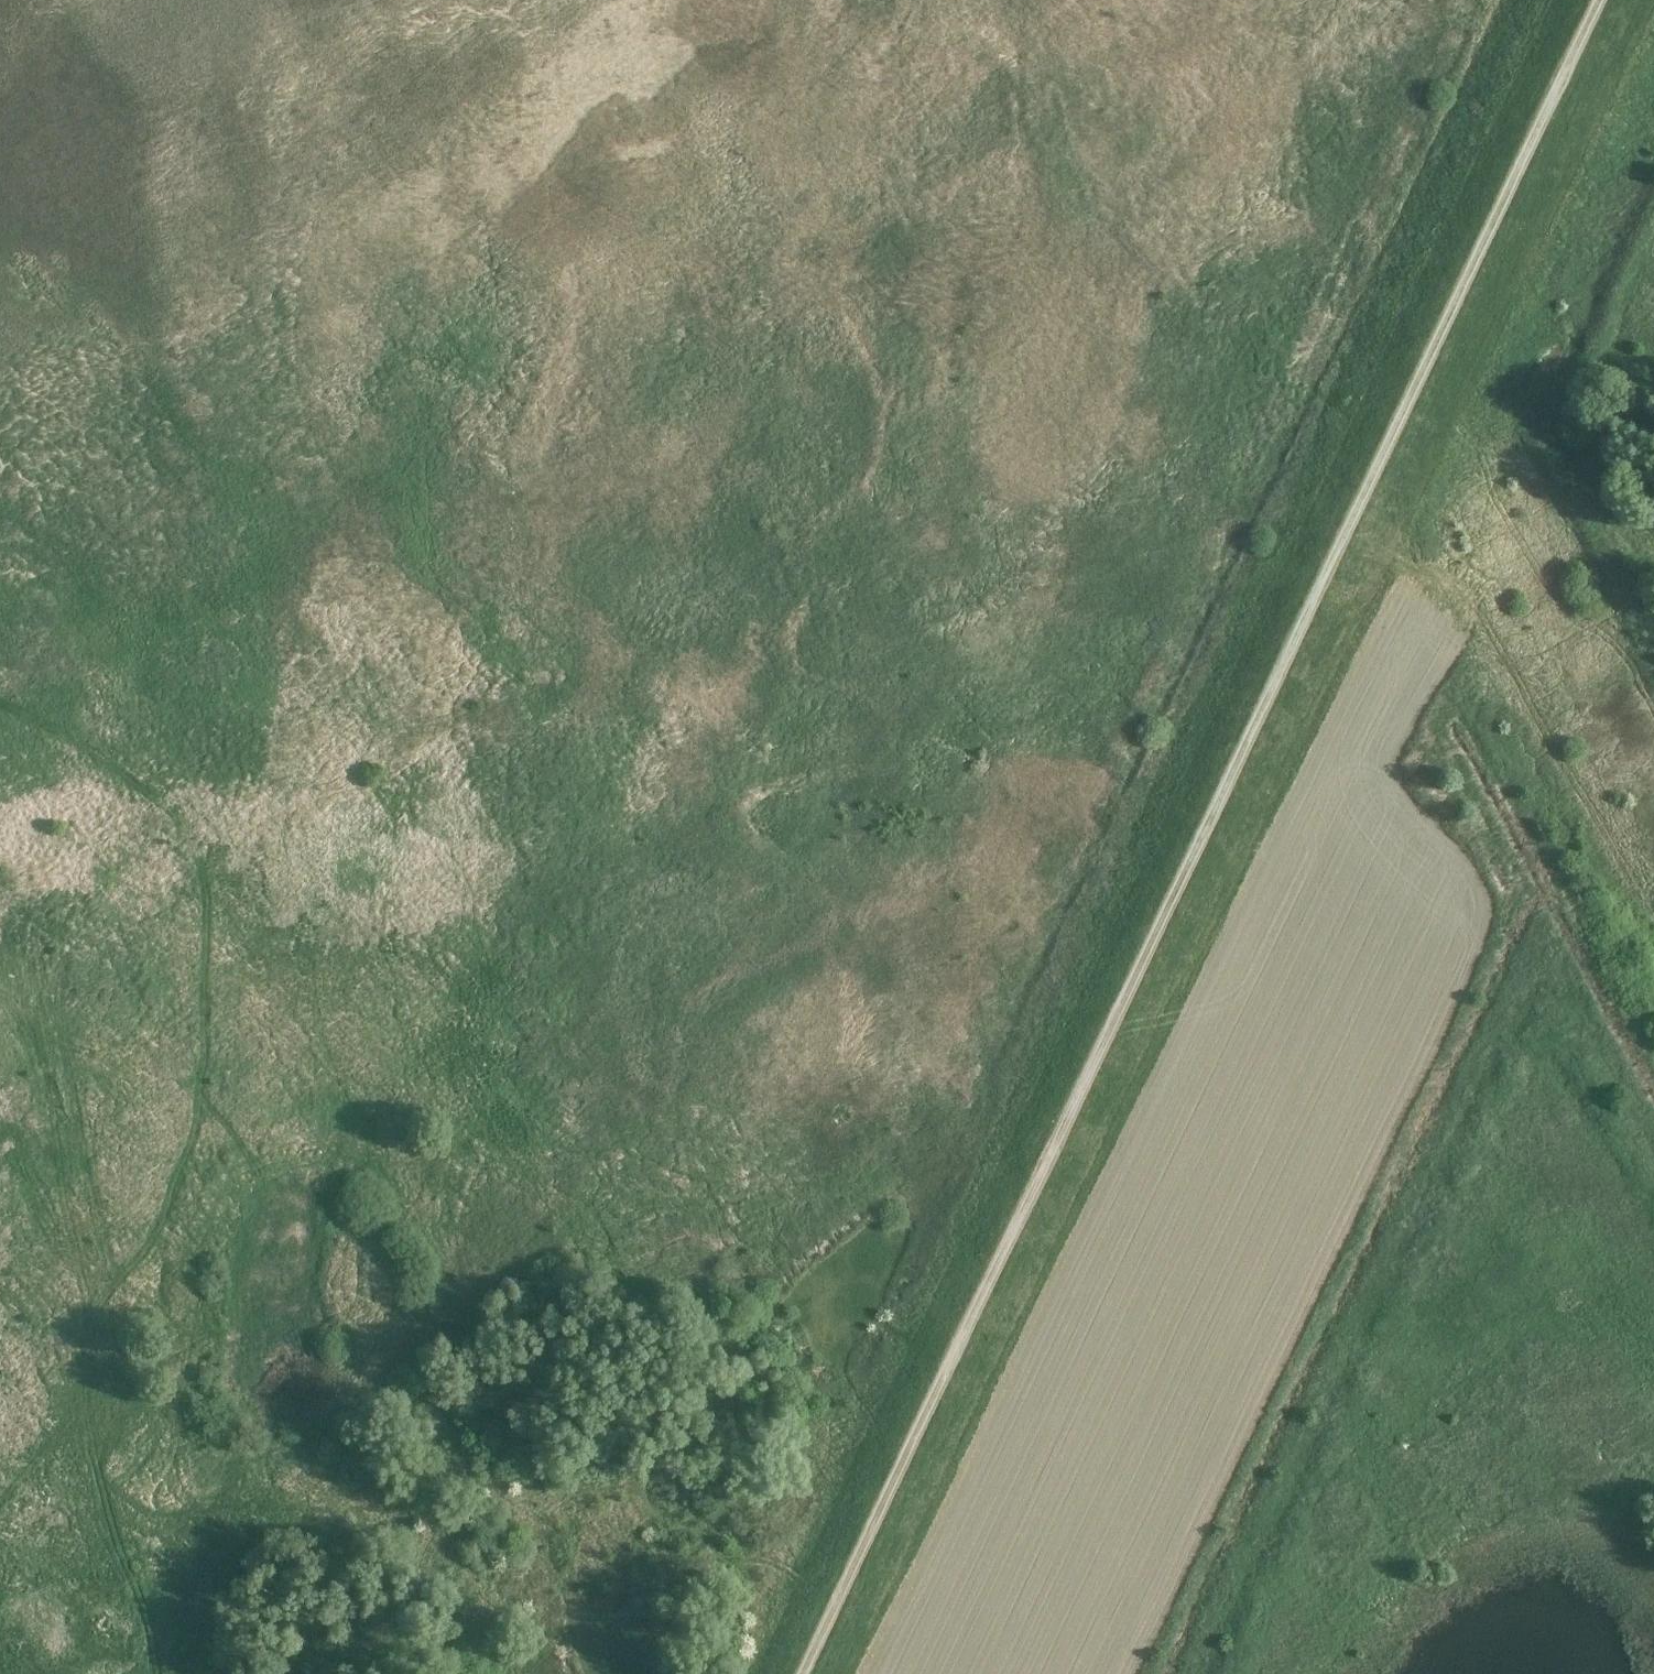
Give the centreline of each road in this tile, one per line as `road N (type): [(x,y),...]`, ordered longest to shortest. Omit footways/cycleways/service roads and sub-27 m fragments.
road 1 (track): [(815,1673),(1602,0)]
road 2 (track): [(1653,953),(1434,566),(1348,534)]

